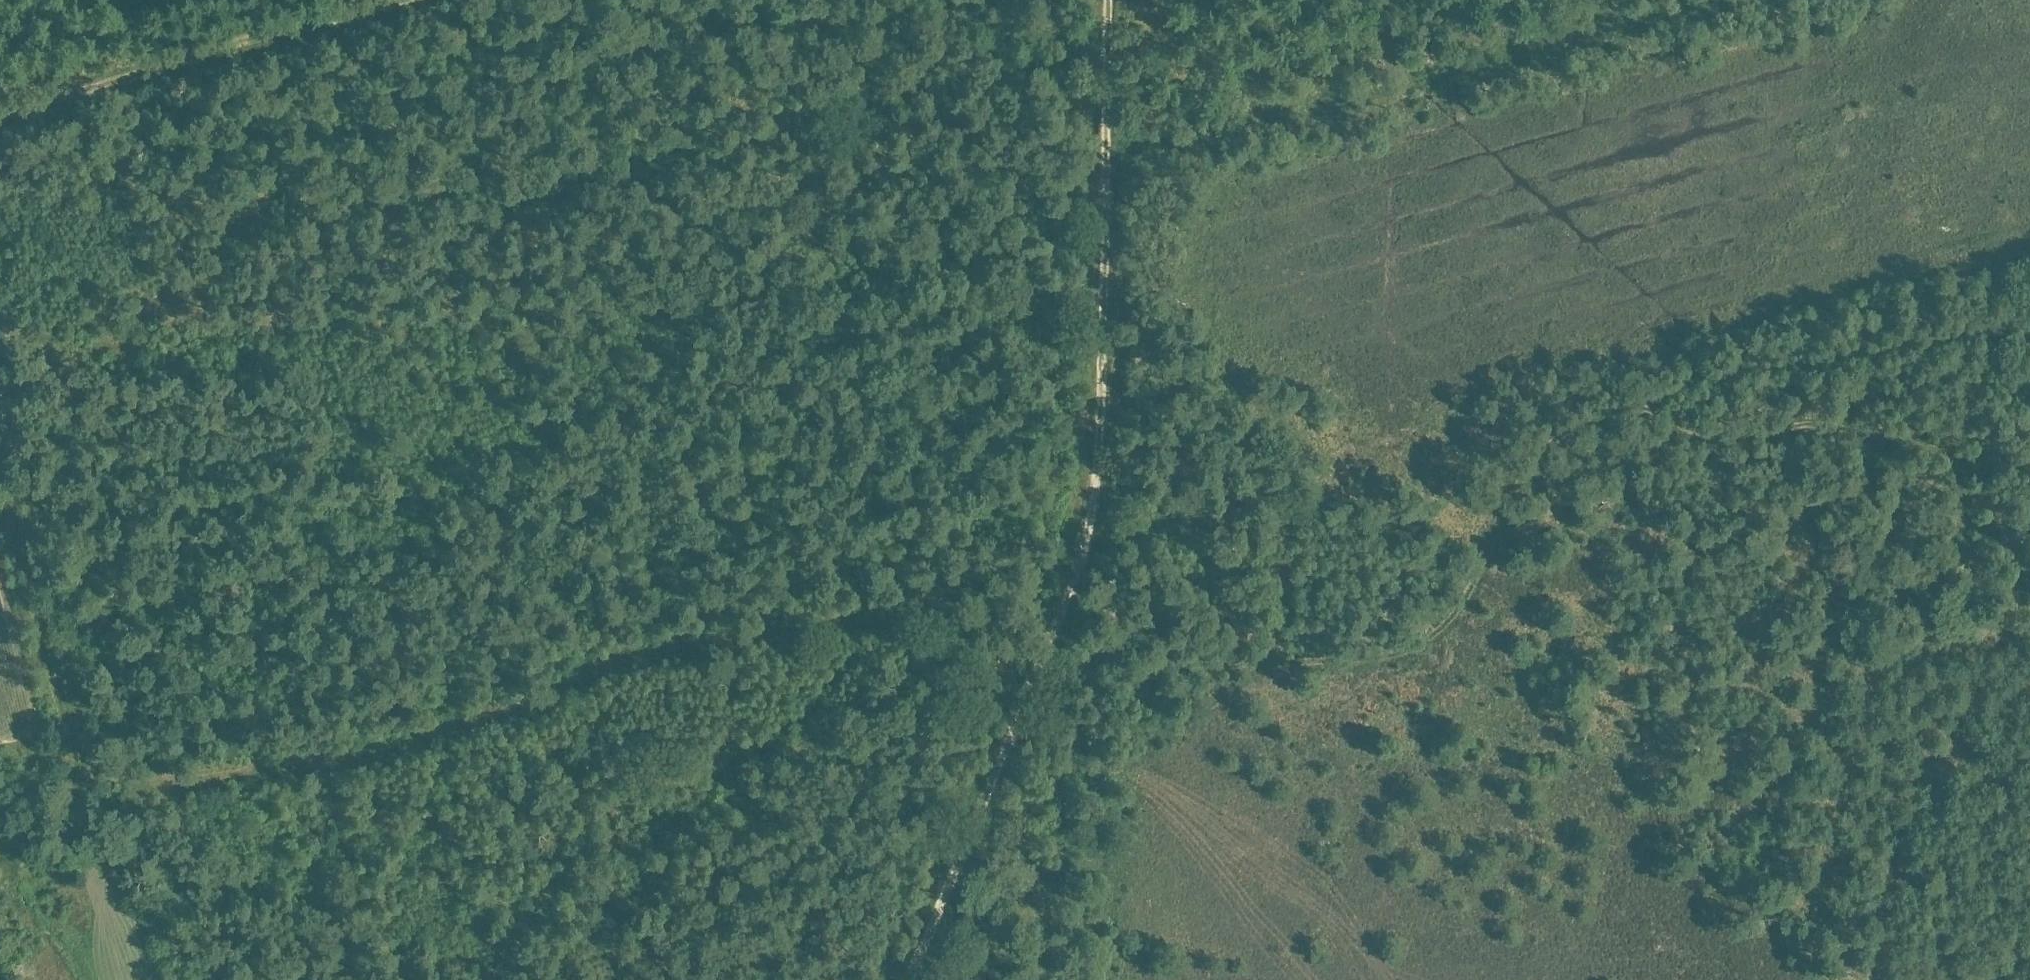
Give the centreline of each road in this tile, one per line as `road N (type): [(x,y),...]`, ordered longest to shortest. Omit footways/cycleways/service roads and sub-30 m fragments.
road 1 (track): [(1085,545),(590,677),(362,756),(168,786),(78,752),(0,441)]
road 2 (track): [(1108,0),(1102,420),(1085,545),(916,979)]
road 3 (track): [(254,0),(0,62)]

